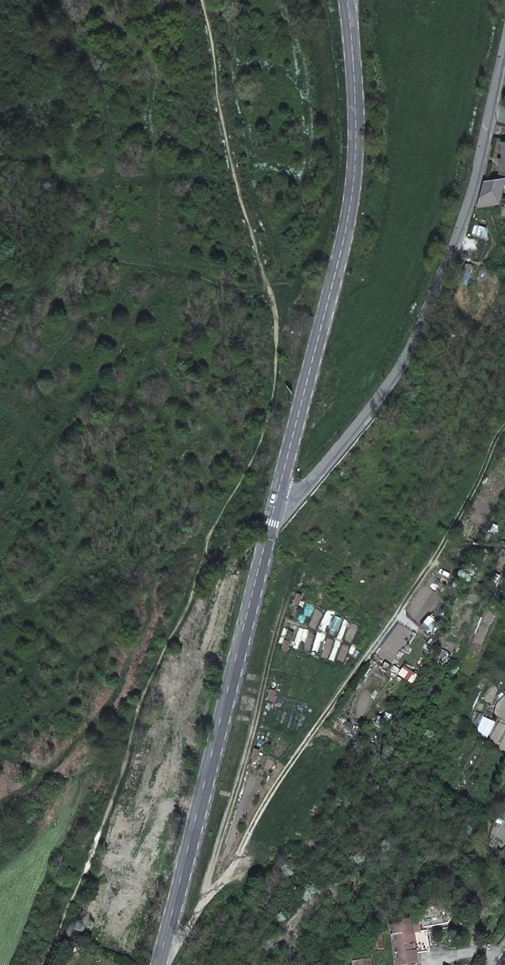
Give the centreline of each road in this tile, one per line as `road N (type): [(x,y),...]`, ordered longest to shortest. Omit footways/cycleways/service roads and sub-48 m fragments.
road 1 (track): [(504,425),(441,544),(268,787),(228,877),(166,936)]
road 2 (residential): [(504,31),(474,181),(425,326),(293,506),(272,514)]
road 3 (secondary): [(346,0),(353,67),(347,227),(272,514)]
road 4 (secondary): [(272,514),(158,964)]
road 5 (track): [(206,902),(297,573)]

